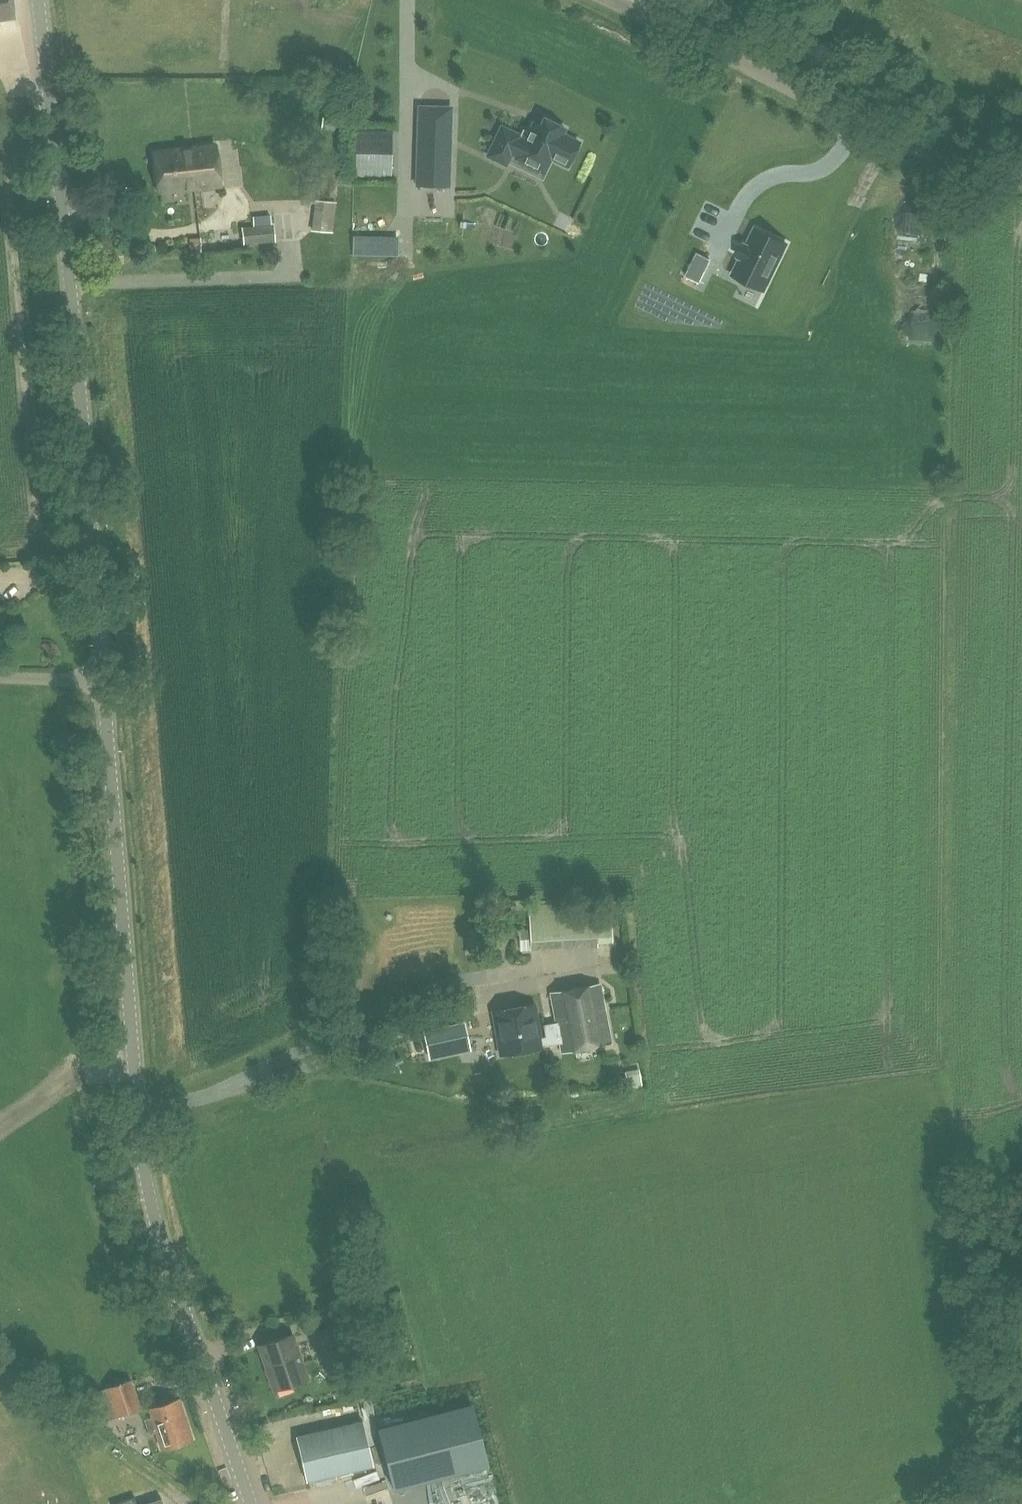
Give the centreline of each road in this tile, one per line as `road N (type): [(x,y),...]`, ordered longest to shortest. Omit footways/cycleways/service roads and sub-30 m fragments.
road 1 (tertiary): [(254,1503),(145,1161),(37,0)]
road 2 (unclassified): [(605,0),(844,128),(984,184),(1021,190)]

